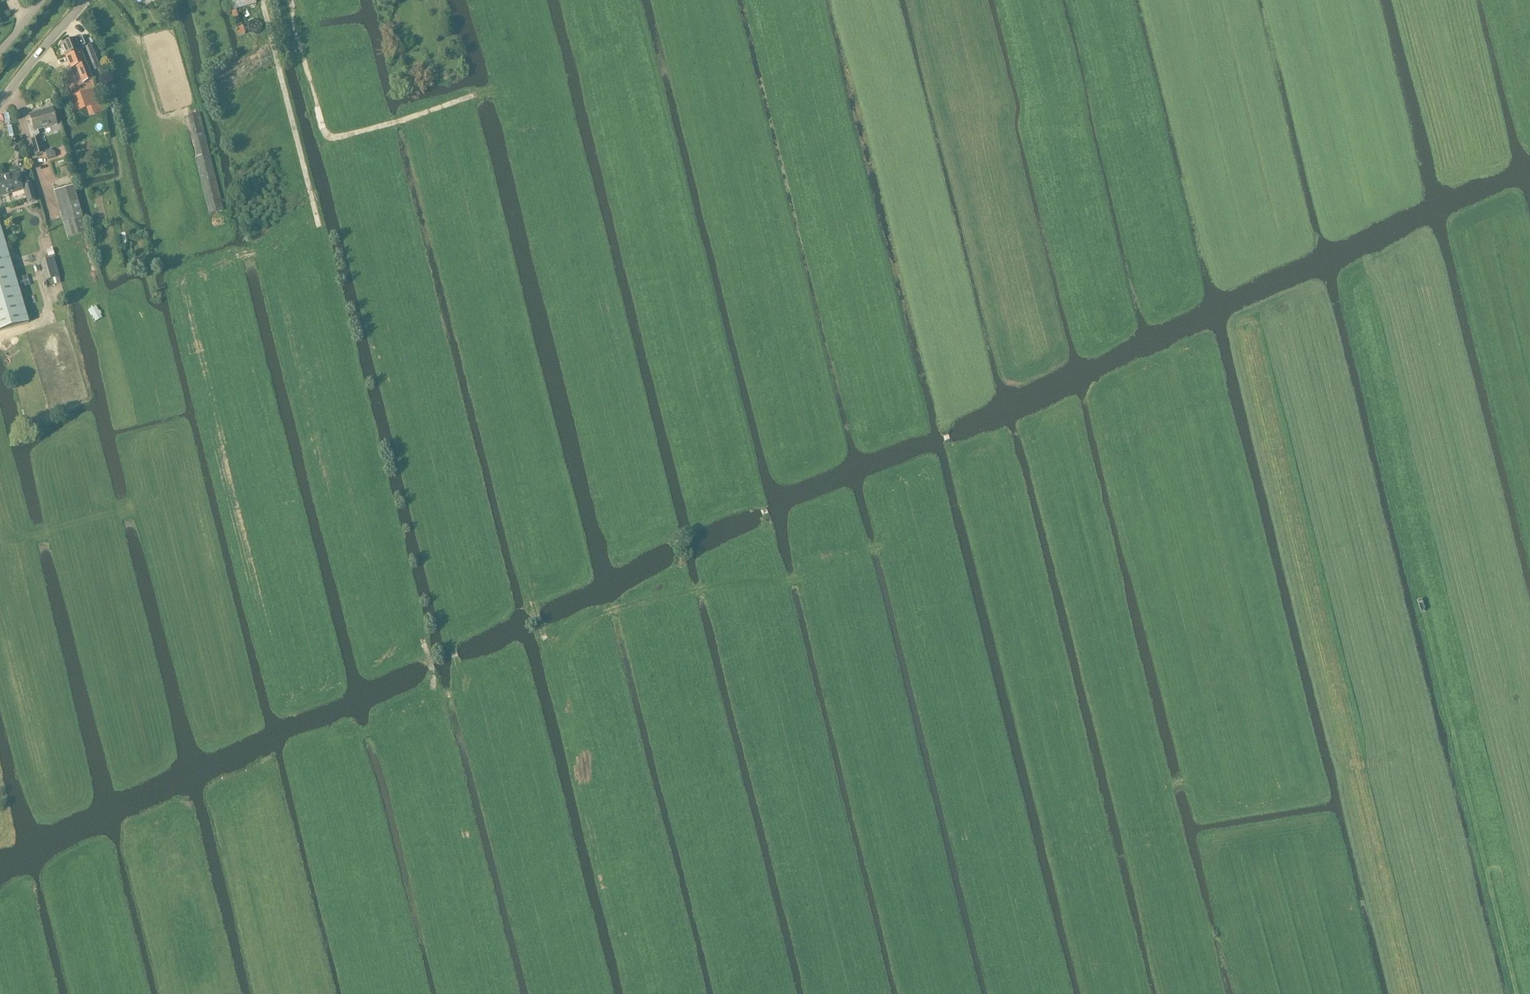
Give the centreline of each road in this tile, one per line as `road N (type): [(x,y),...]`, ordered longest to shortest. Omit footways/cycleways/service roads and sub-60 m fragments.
road 1 (tertiary): [(0,103),(85,0)]

